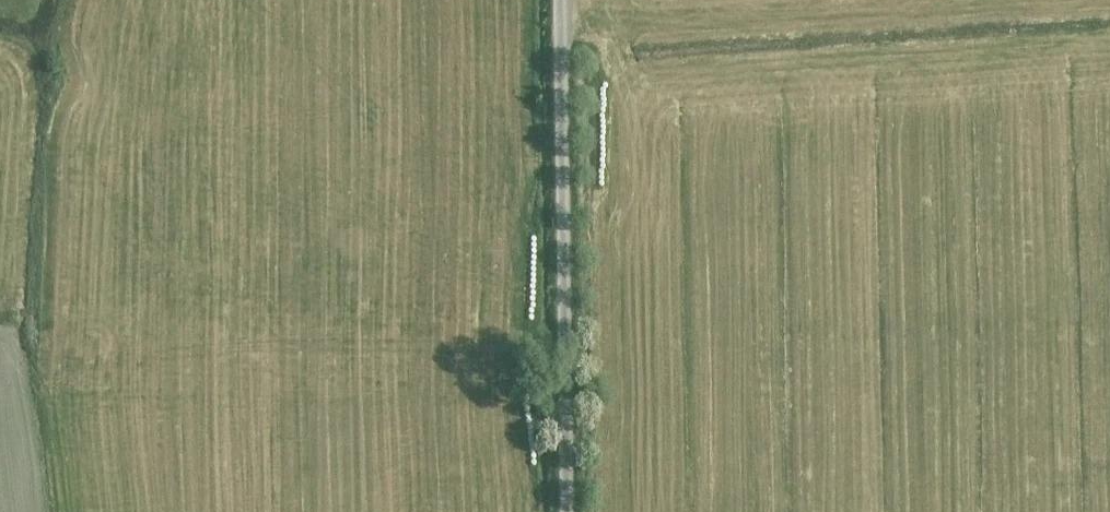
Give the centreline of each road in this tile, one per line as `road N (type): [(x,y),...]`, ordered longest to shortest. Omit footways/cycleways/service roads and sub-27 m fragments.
road 1 (track): [(568,511),(562,0)]

